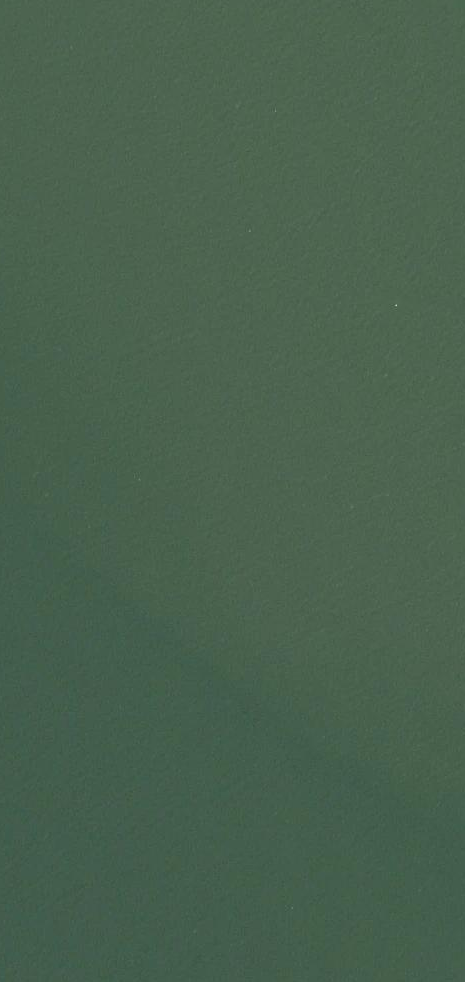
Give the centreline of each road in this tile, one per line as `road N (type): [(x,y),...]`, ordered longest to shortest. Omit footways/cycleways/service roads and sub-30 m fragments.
road 1 (trunk): [(23,0),(40,789),(35,981)]
road 2 (trunk): [(108,981),(108,402),(98,0)]

